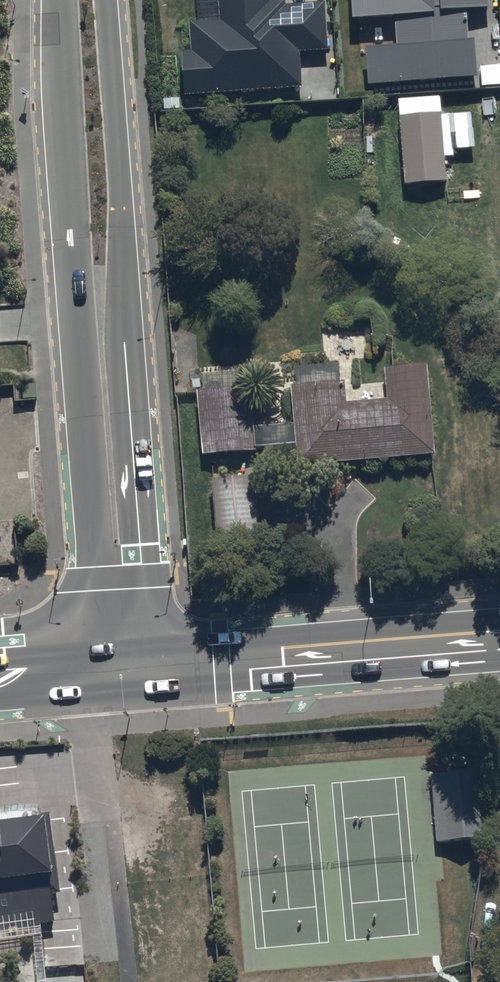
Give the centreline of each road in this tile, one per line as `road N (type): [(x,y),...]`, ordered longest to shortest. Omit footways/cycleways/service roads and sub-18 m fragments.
road 1 (tertiary): [(101,674),(61,0)]
road 2 (tertiary): [(106,0),(146,671)]
road 3 (secondary): [(146,671),(499,643)]

